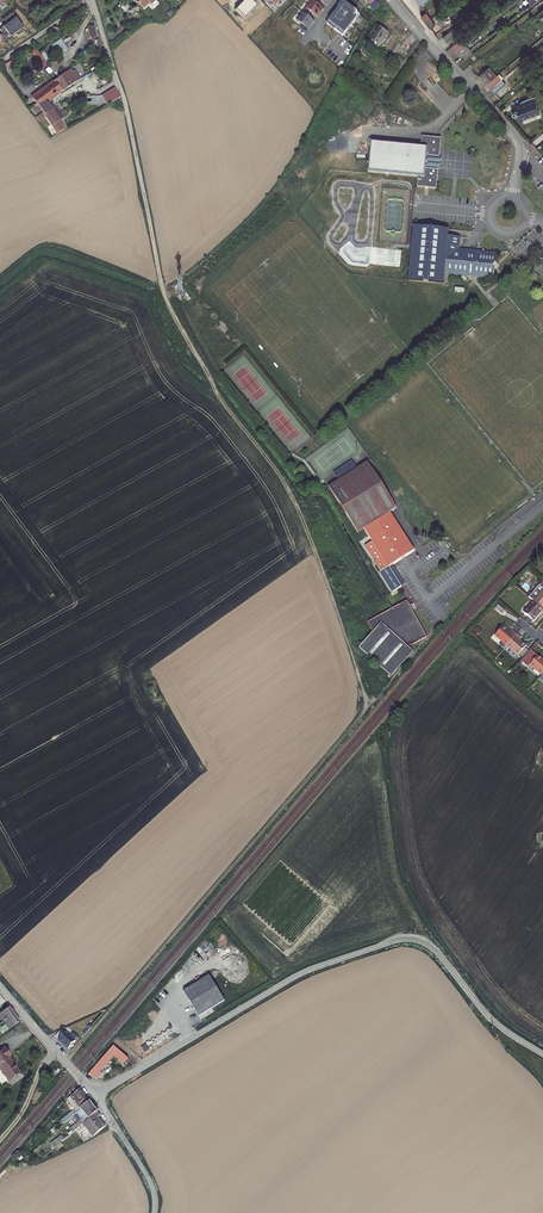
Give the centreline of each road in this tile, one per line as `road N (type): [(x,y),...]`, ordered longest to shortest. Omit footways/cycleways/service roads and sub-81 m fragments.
road 1 (track): [(125,100),(173,314),(289,487),(368,705)]
road 2 (residential): [(542,1054),(494,1021),(433,949),(400,940),(298,975),(94,1094)]
road 3 (track): [(368,705),(66,1062)]
road 4 (residential): [(393,0),(517,141),(512,197)]
road 5 (track): [(368,705),(444,620),(440,615)]

